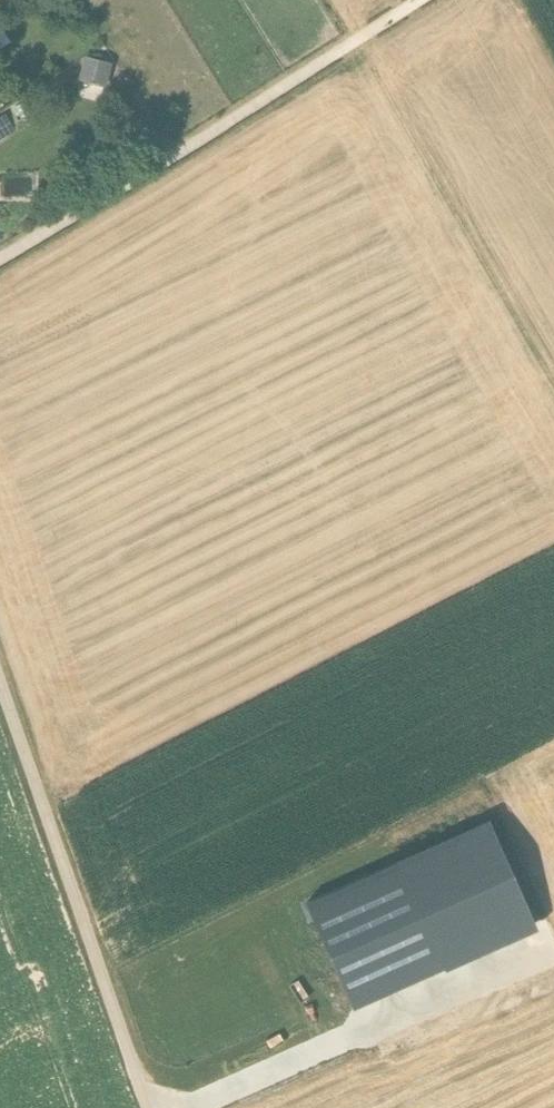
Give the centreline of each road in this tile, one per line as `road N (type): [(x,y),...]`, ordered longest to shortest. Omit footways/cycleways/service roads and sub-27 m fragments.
road 1 (unclassified): [(415,0),(0,254)]
road 2 (unclassified): [(149,1107),(0,679)]

